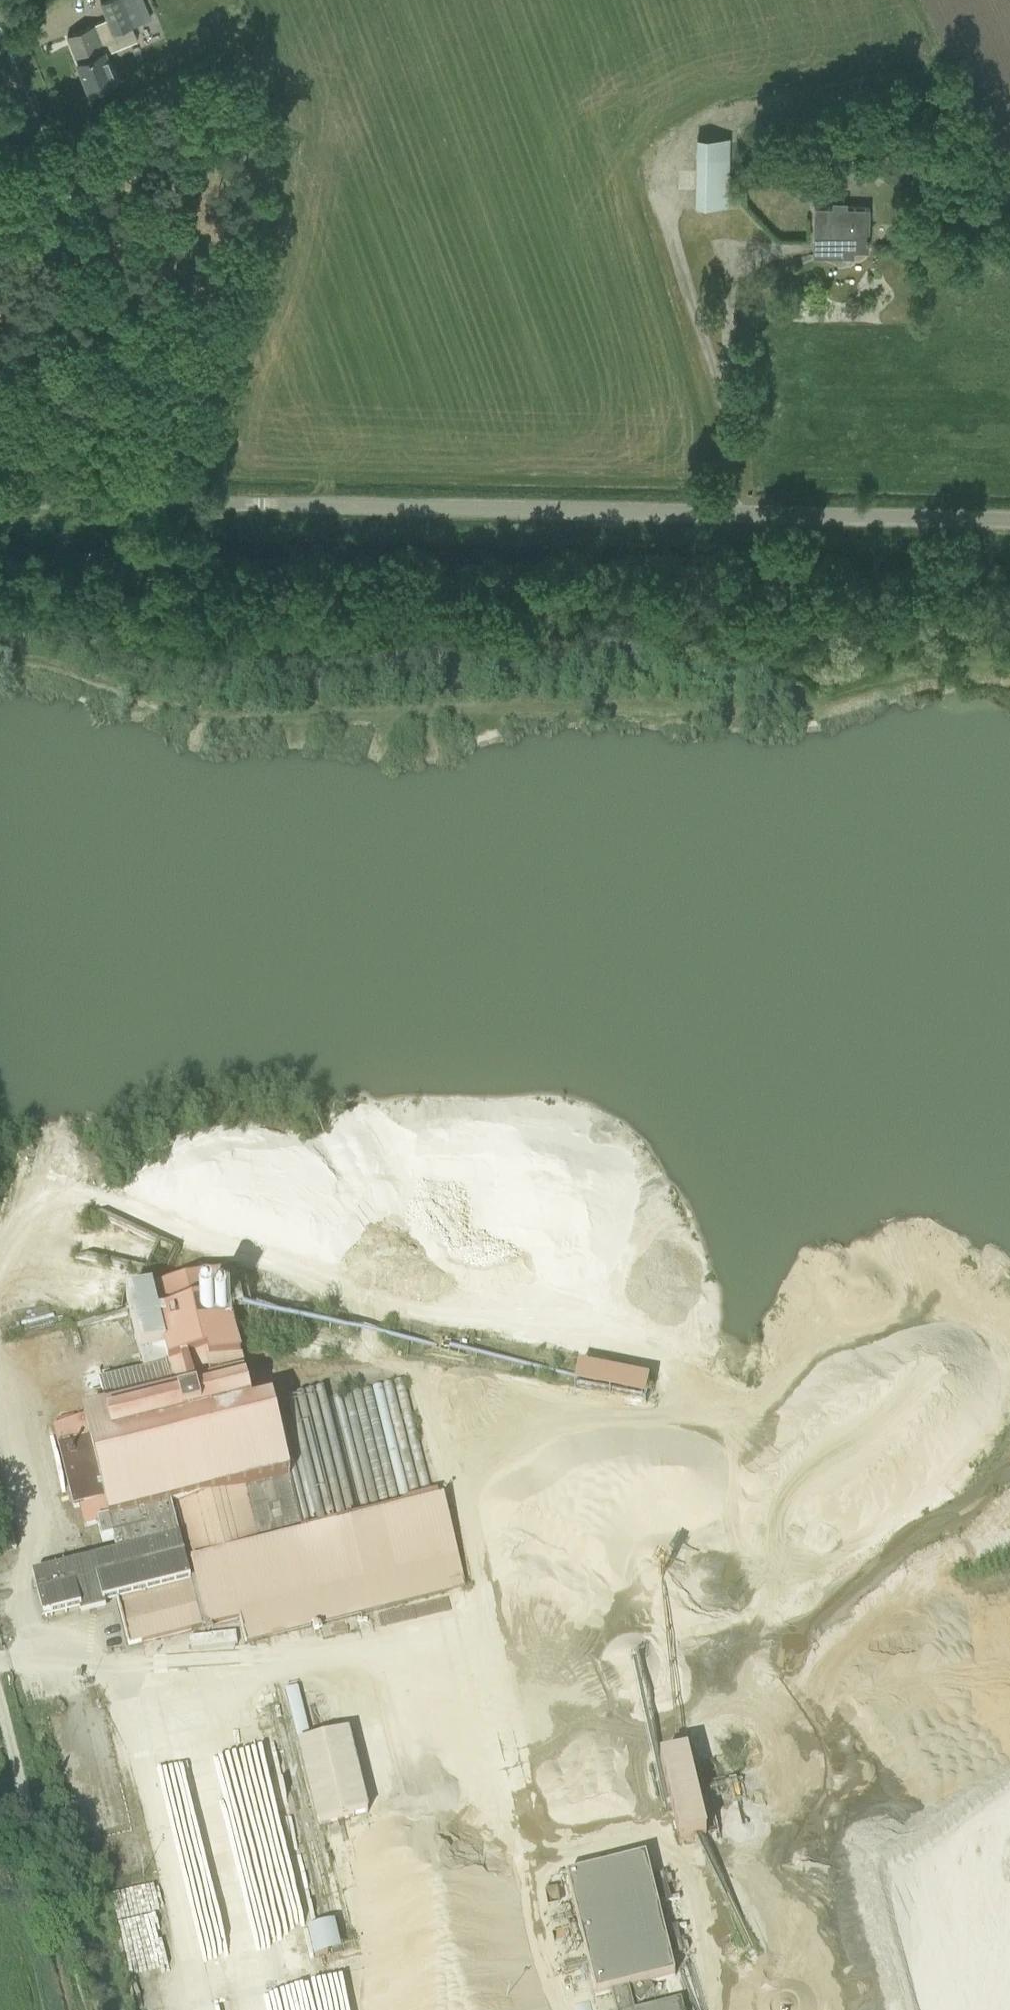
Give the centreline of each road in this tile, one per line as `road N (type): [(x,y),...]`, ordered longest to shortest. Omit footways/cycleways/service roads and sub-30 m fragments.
road 1 (unclassified): [(1009,521),(169,508)]
road 2 (unclassified): [(169,508),(152,414),(0,52)]
road 3 (unclassified): [(169,508),(0,506)]
road 4 (track): [(41,1861),(0,1702)]

